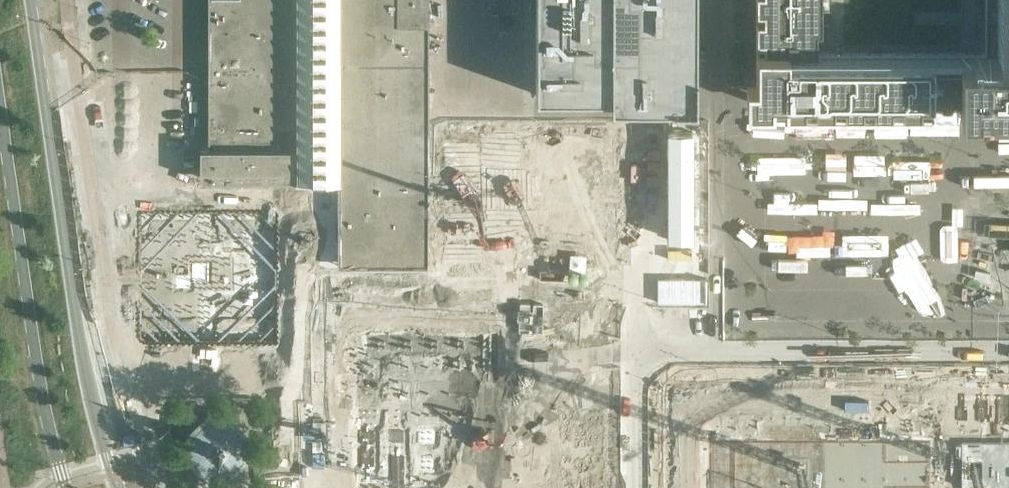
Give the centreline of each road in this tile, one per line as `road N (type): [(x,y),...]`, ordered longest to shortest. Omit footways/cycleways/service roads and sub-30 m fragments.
road 1 (secondary): [(116,487),(50,146),(32,0)]
road 2 (secondary): [(0,102),(39,375),(66,487)]
road 3 (unknown): [(869,355),(645,361),(637,487)]
road 4 (unknown): [(869,355),(1008,355)]

